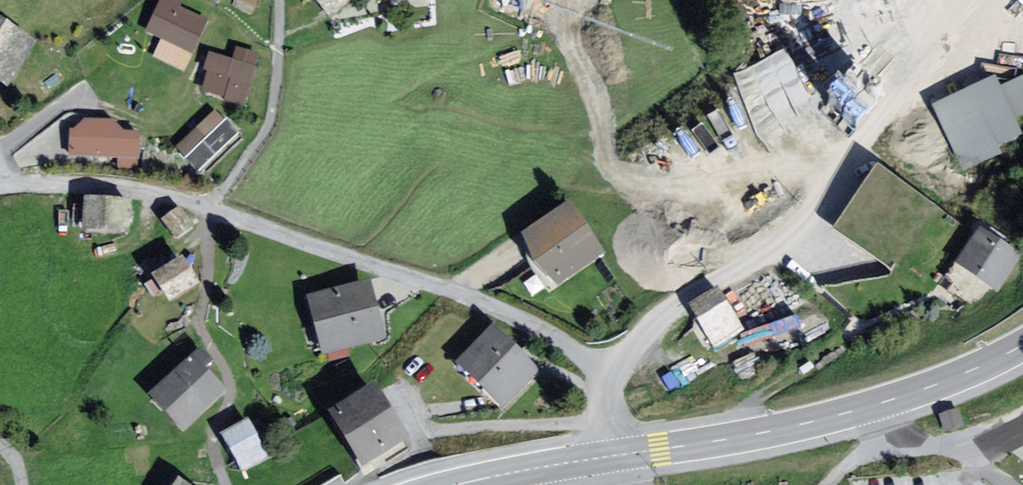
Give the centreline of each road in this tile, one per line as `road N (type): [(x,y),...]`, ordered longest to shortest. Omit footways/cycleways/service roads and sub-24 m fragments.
road 1 (residential): [(613,375),(512,315),(207,208),(116,187),(0,186)]
road 2 (residential): [(613,375),(657,320),(777,249),(837,191),(877,123),(1022,0)]
road 3 (tertiary): [(612,456),(868,402),(1022,337)]
road 4 (tertiary): [(445,484),(612,456)]

